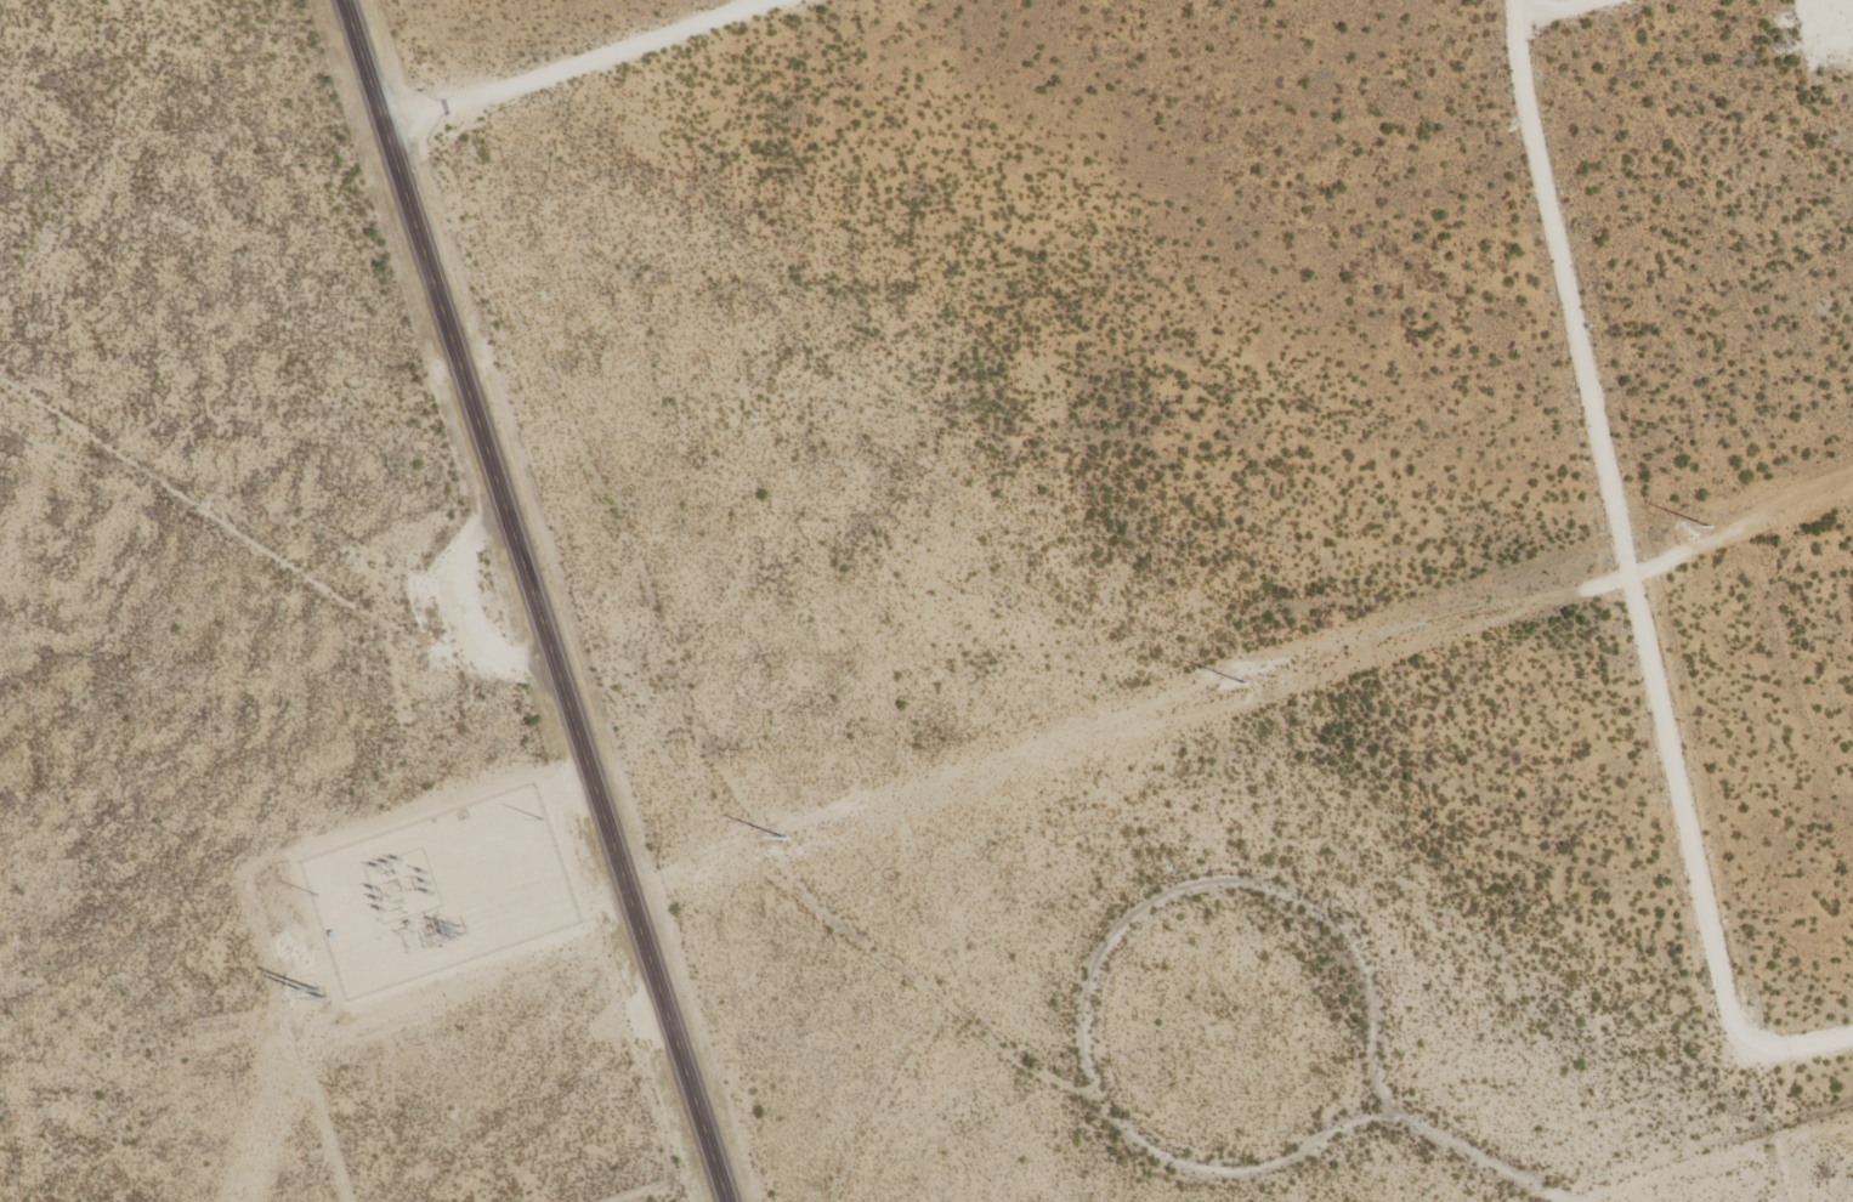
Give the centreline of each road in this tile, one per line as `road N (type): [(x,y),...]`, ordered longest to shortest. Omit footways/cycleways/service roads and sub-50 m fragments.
road 1 (primary): [(726,1201),(343,0)]
road 2 (residential): [(1518,39),(1751,1061),(1852,1040)]
road 3 (track): [(384,129),(773,0)]

